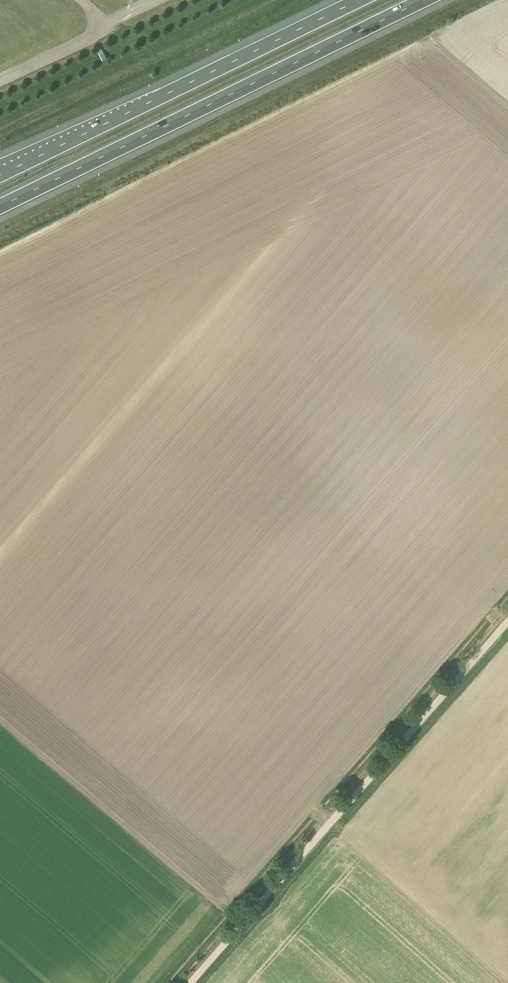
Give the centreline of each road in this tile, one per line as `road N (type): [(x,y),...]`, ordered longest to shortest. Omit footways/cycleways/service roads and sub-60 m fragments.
road 1 (track): [(507,622),(190,982)]
road 2 (motorway): [(0,206),(419,0)]
road 3 (motorway): [(358,0),(0,175)]

